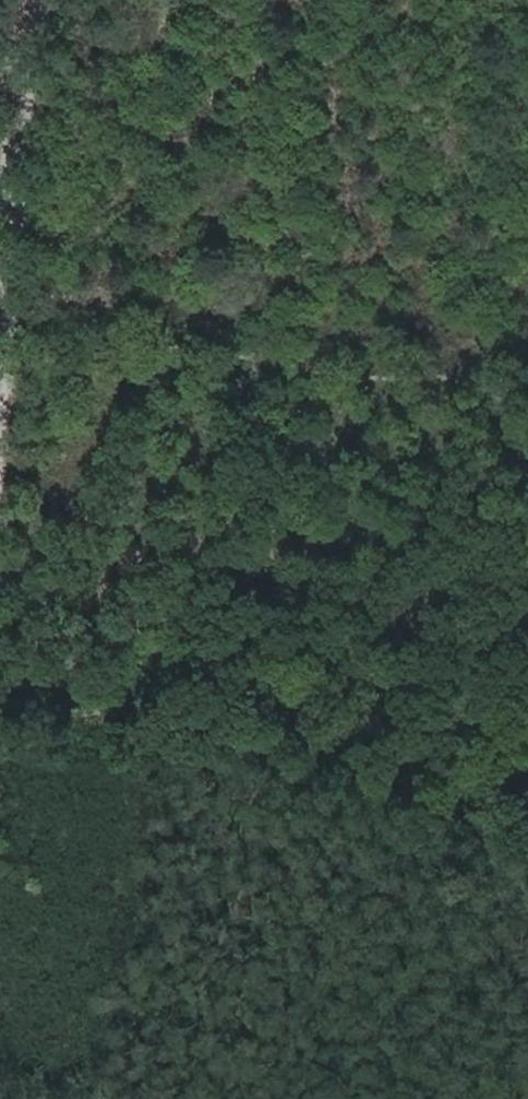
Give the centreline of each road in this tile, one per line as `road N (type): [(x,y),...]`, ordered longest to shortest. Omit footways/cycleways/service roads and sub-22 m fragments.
road 1 (track): [(527,373),(324,387),(236,347),(140,362),(0,555)]
road 2 (track): [(0,509),(38,0)]
road 3 (track): [(248,1098),(113,1068),(0,1060)]

